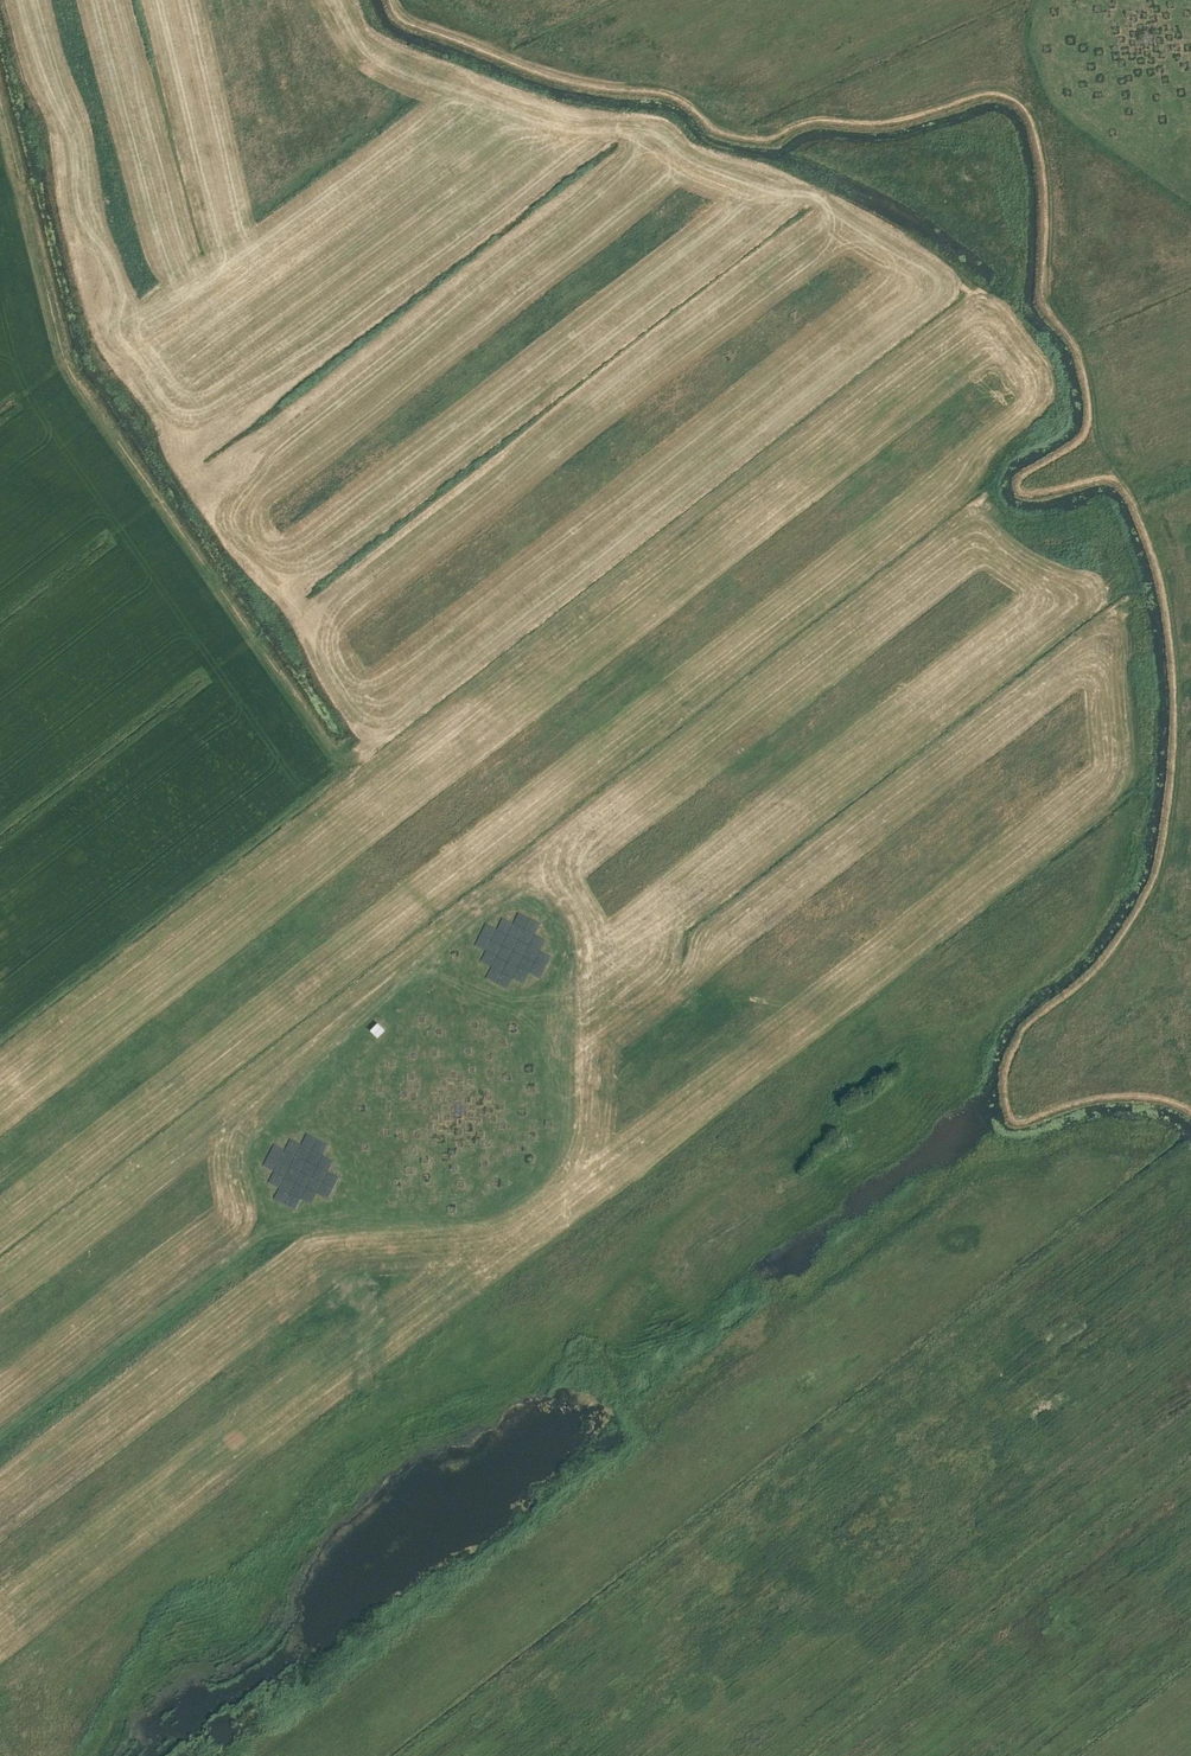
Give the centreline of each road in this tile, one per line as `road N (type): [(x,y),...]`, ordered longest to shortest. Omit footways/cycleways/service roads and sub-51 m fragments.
road 1 (track): [(1050,0),(1050,36),(1074,91),(1190,179)]

